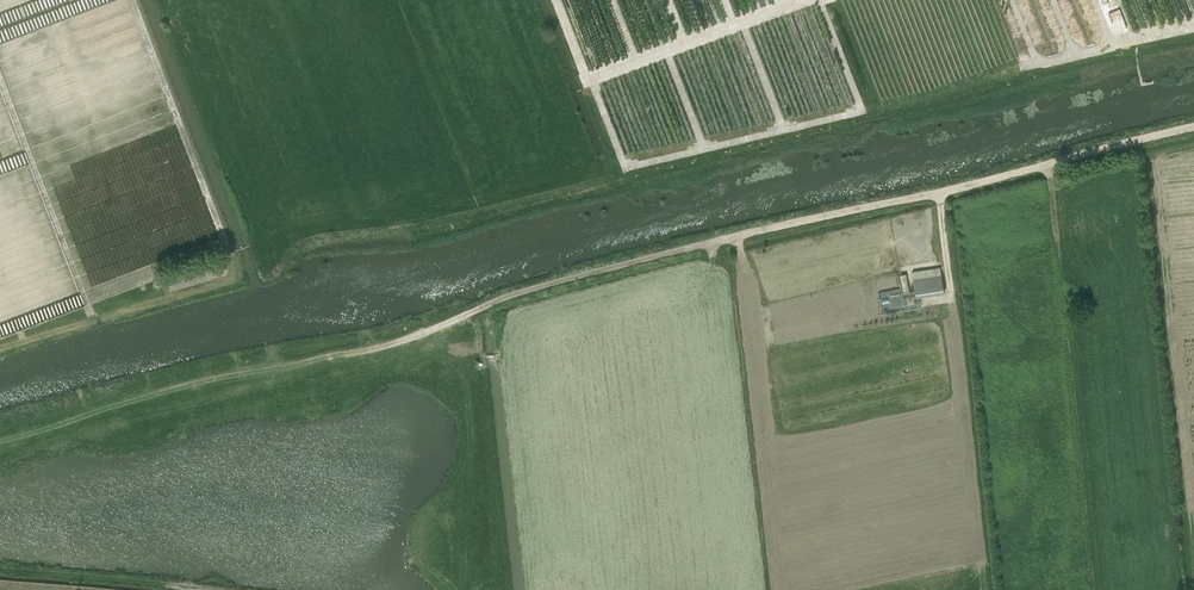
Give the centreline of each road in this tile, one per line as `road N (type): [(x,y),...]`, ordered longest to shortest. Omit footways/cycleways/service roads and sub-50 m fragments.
road 1 (track): [(0,432),(214,380),(353,357),(445,326),(496,298),(731,239)]
road 2 (unclassified): [(731,239),(1193,128)]

